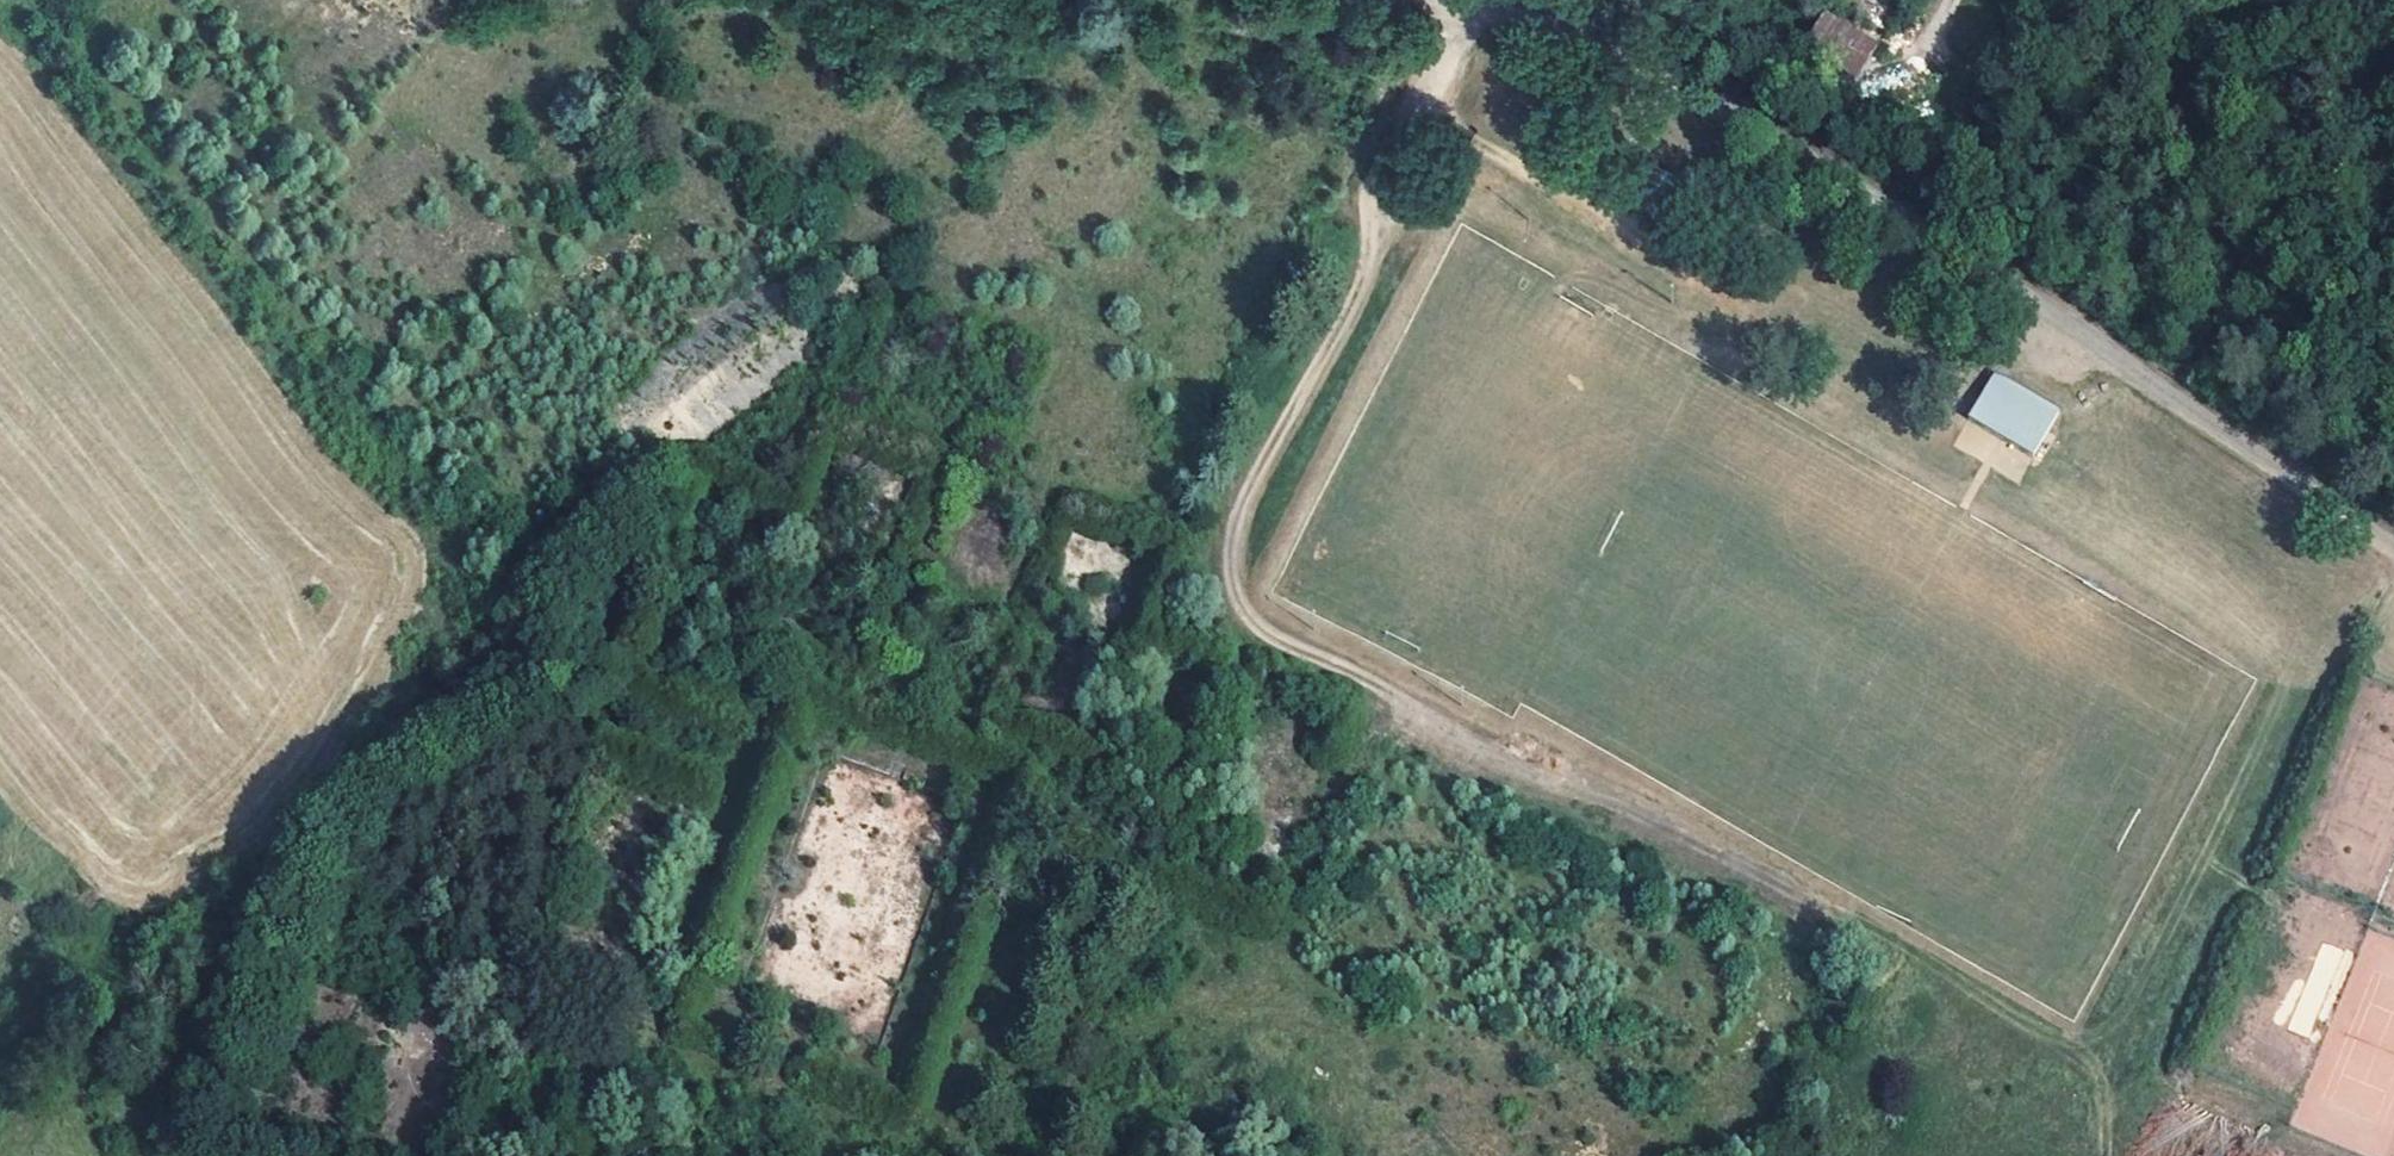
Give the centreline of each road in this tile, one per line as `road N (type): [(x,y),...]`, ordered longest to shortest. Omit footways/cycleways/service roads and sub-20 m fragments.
road 1 (unclassified): [(0,632),(54,614),(126,566),(150,538),(455,79),(519,0)]

